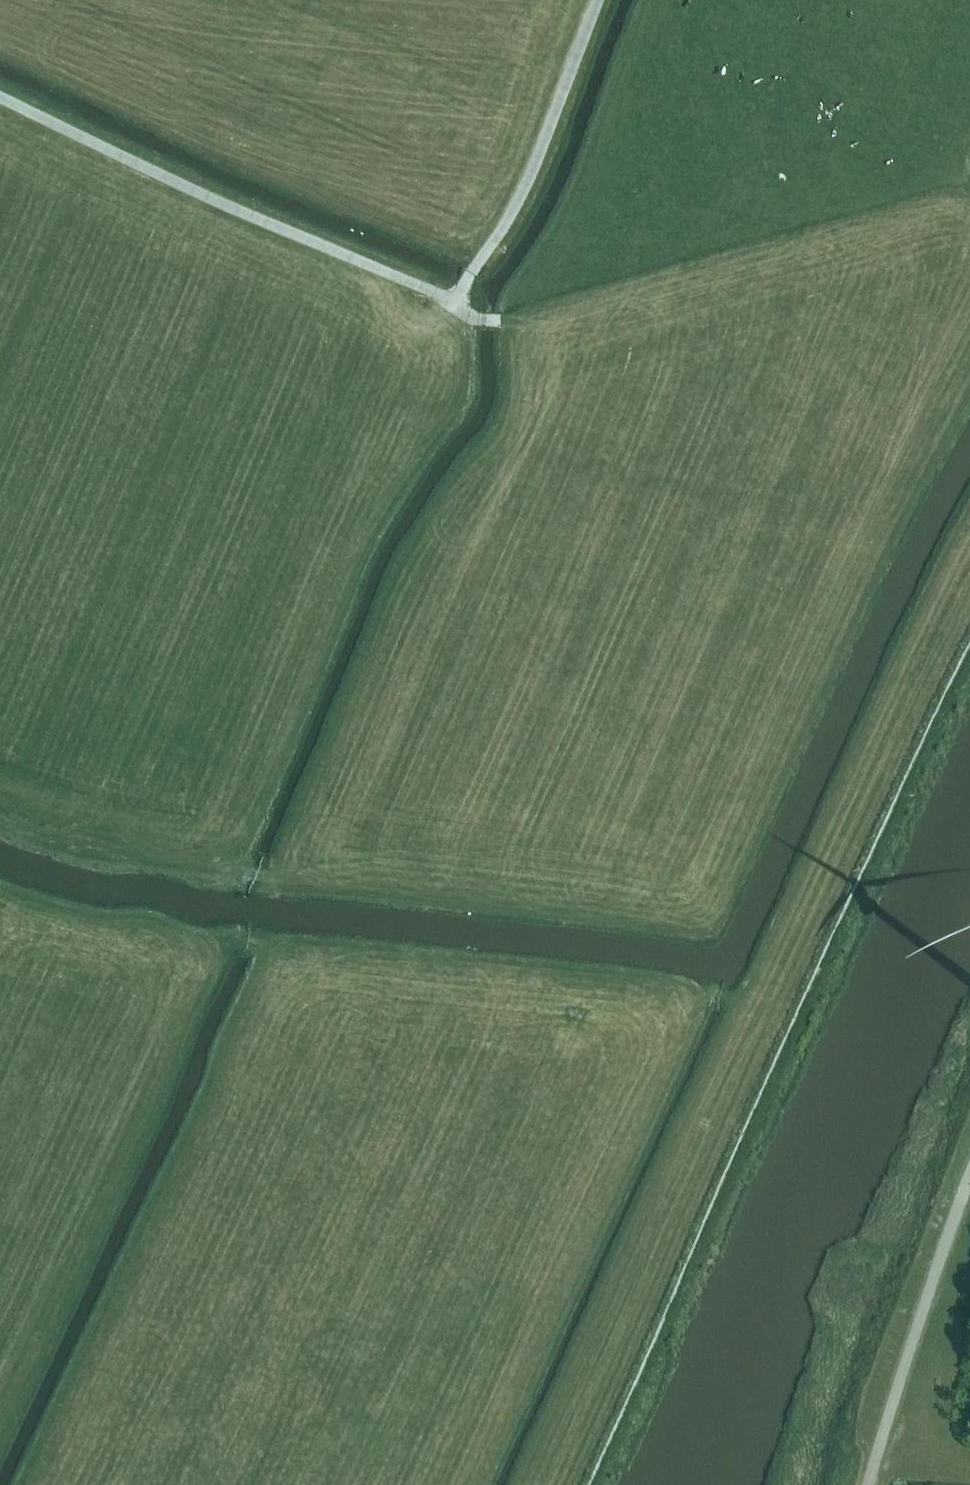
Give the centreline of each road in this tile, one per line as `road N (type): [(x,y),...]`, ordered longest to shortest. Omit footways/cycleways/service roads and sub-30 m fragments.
road 1 (track): [(0,96),(455,304),(520,197),(596,0)]
road 2 (unclassified): [(869,1484),(969,1179)]

